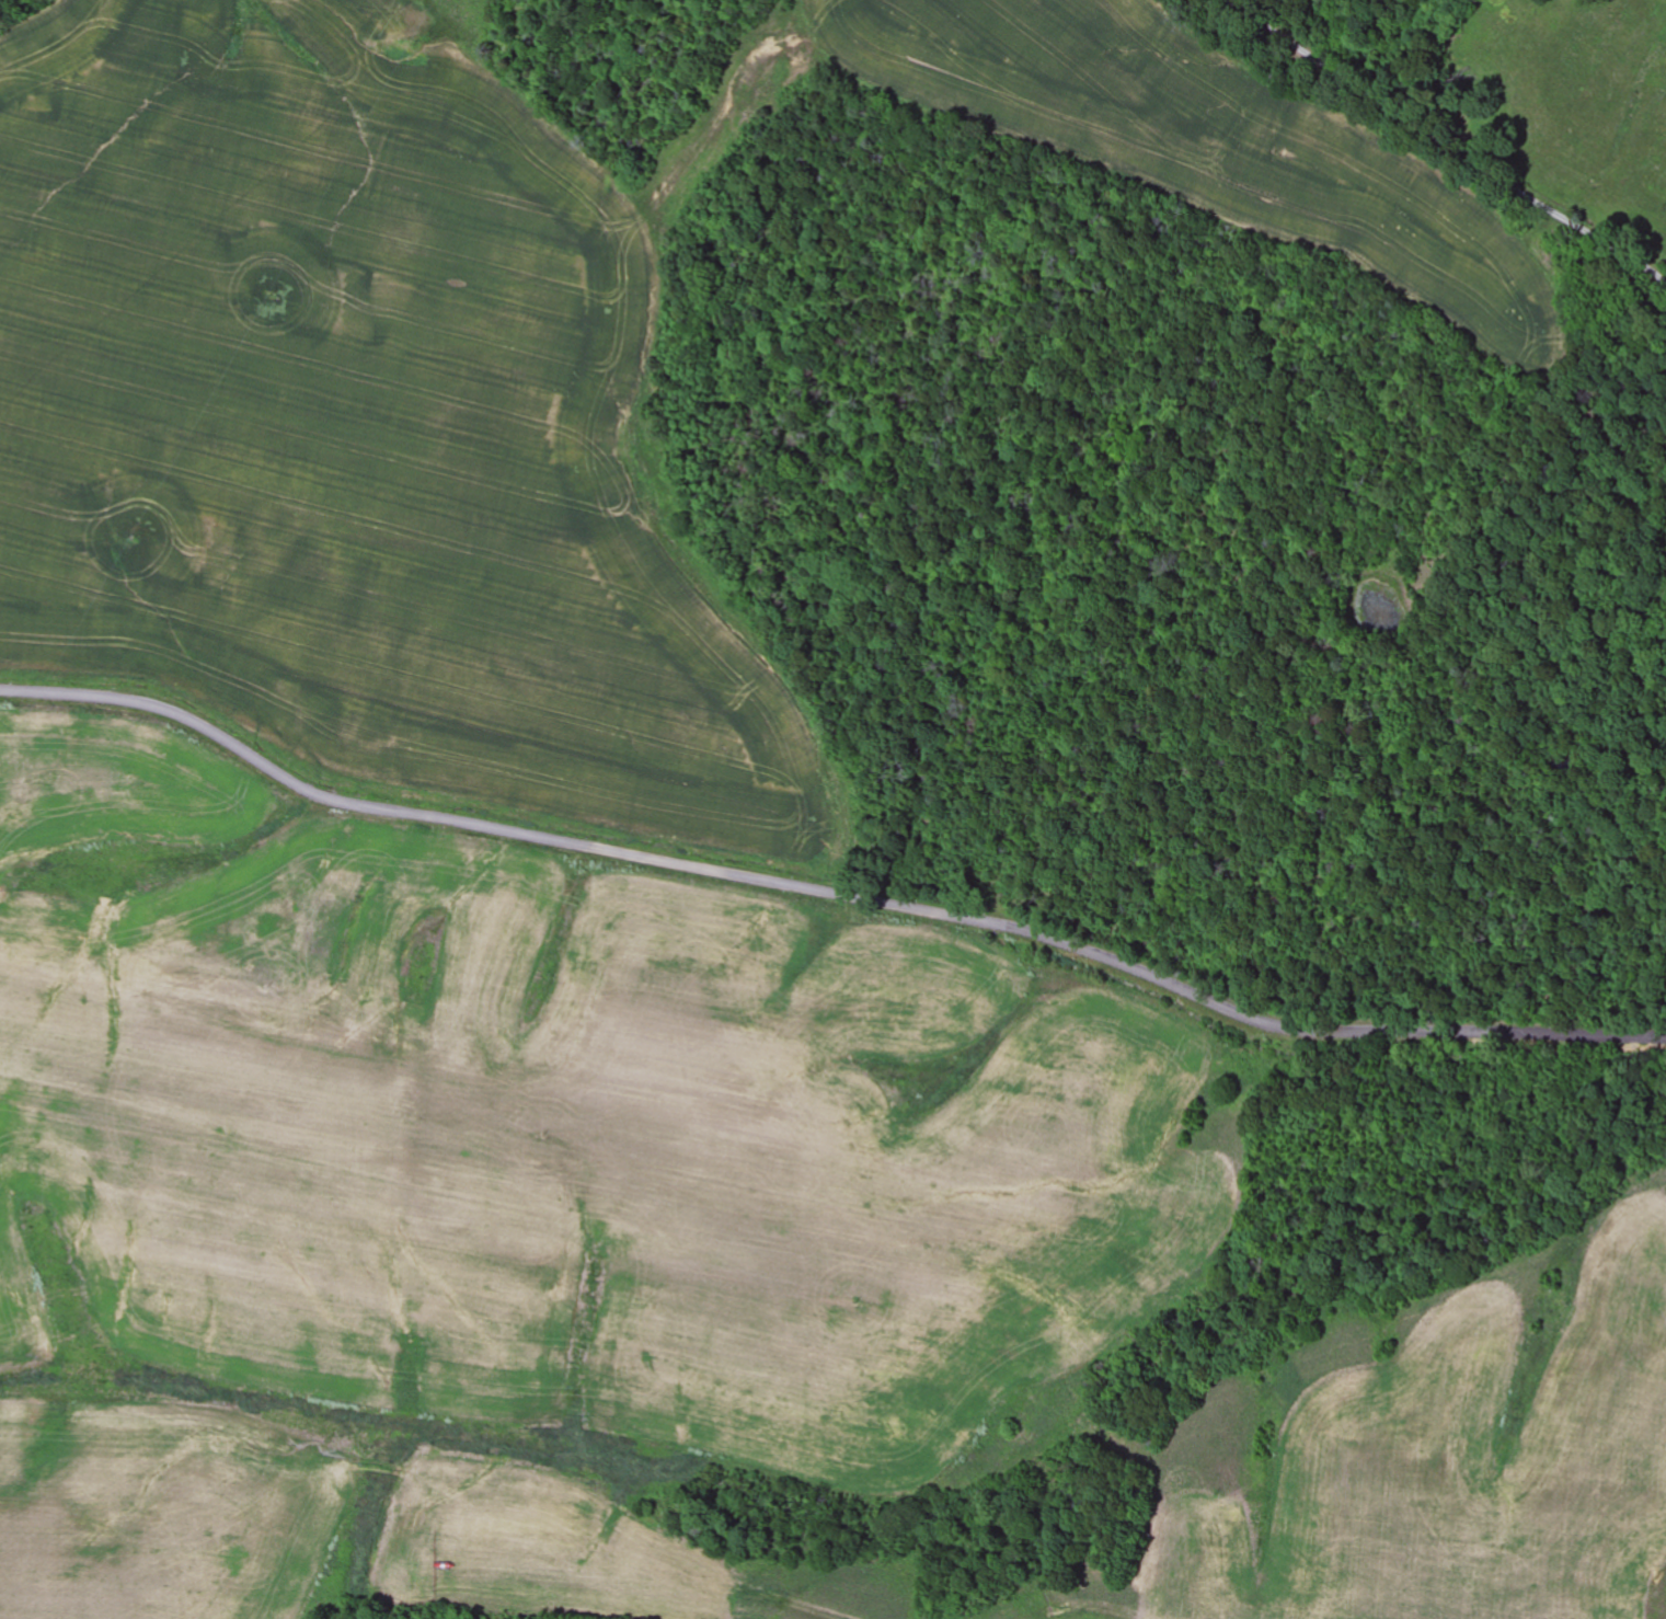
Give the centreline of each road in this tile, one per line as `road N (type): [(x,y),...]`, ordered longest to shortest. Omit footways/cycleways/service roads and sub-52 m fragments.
road 1 (residential): [(1665,1043),(1285,1033),(1227,1018),(1082,956),(937,919),(323,800),(208,732),(151,709),(0,692)]
road 2 (residential): [(1665,279),(1222,0)]

